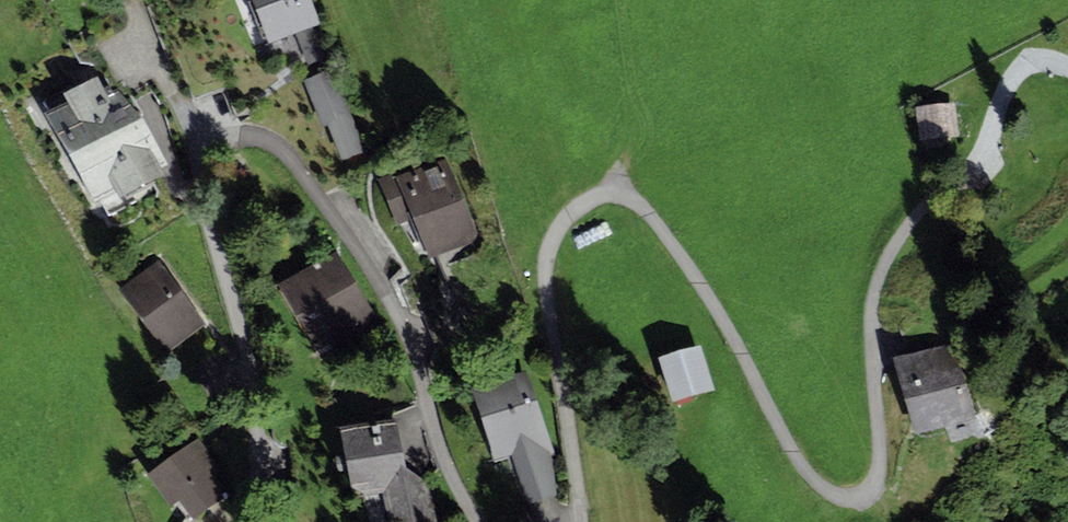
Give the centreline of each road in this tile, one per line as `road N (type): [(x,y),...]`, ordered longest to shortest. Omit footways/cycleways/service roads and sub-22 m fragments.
road 1 (residential): [(1067,69),(1036,62),(1021,70),(975,160),(899,235),(871,305),(880,465),(856,495),(830,492),(794,456),(711,303),(636,200),(605,196),(567,214),(547,252),(544,279),(580,521)]
road 2 (residential): [(474,521),(390,306),(297,174),(267,146),(227,137),(202,161),(201,190),(246,354),(255,432),(249,521)]

